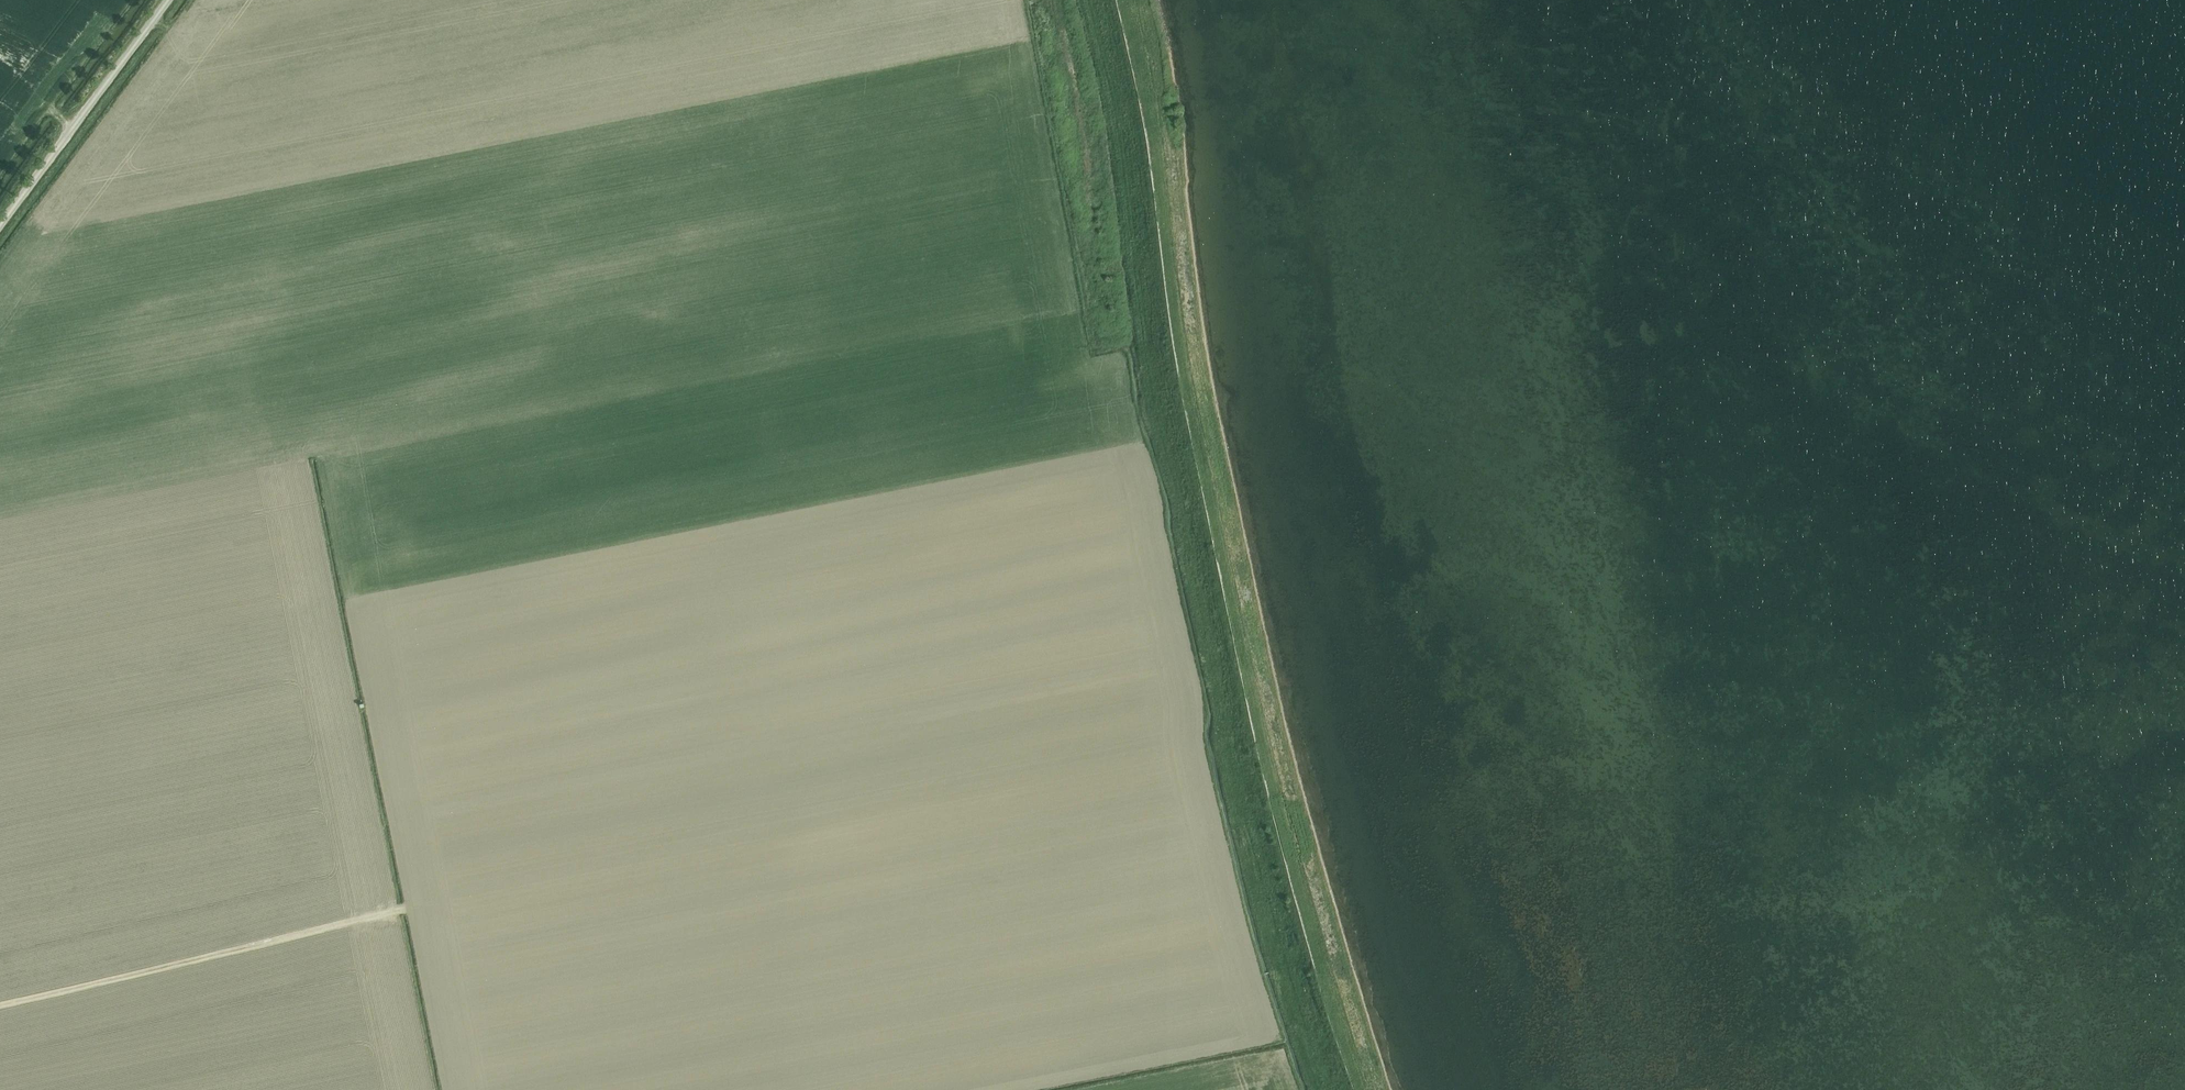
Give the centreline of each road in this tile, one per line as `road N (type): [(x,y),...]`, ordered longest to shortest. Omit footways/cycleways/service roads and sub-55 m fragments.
road 1 (unclassified): [(0,225),(168,0)]

